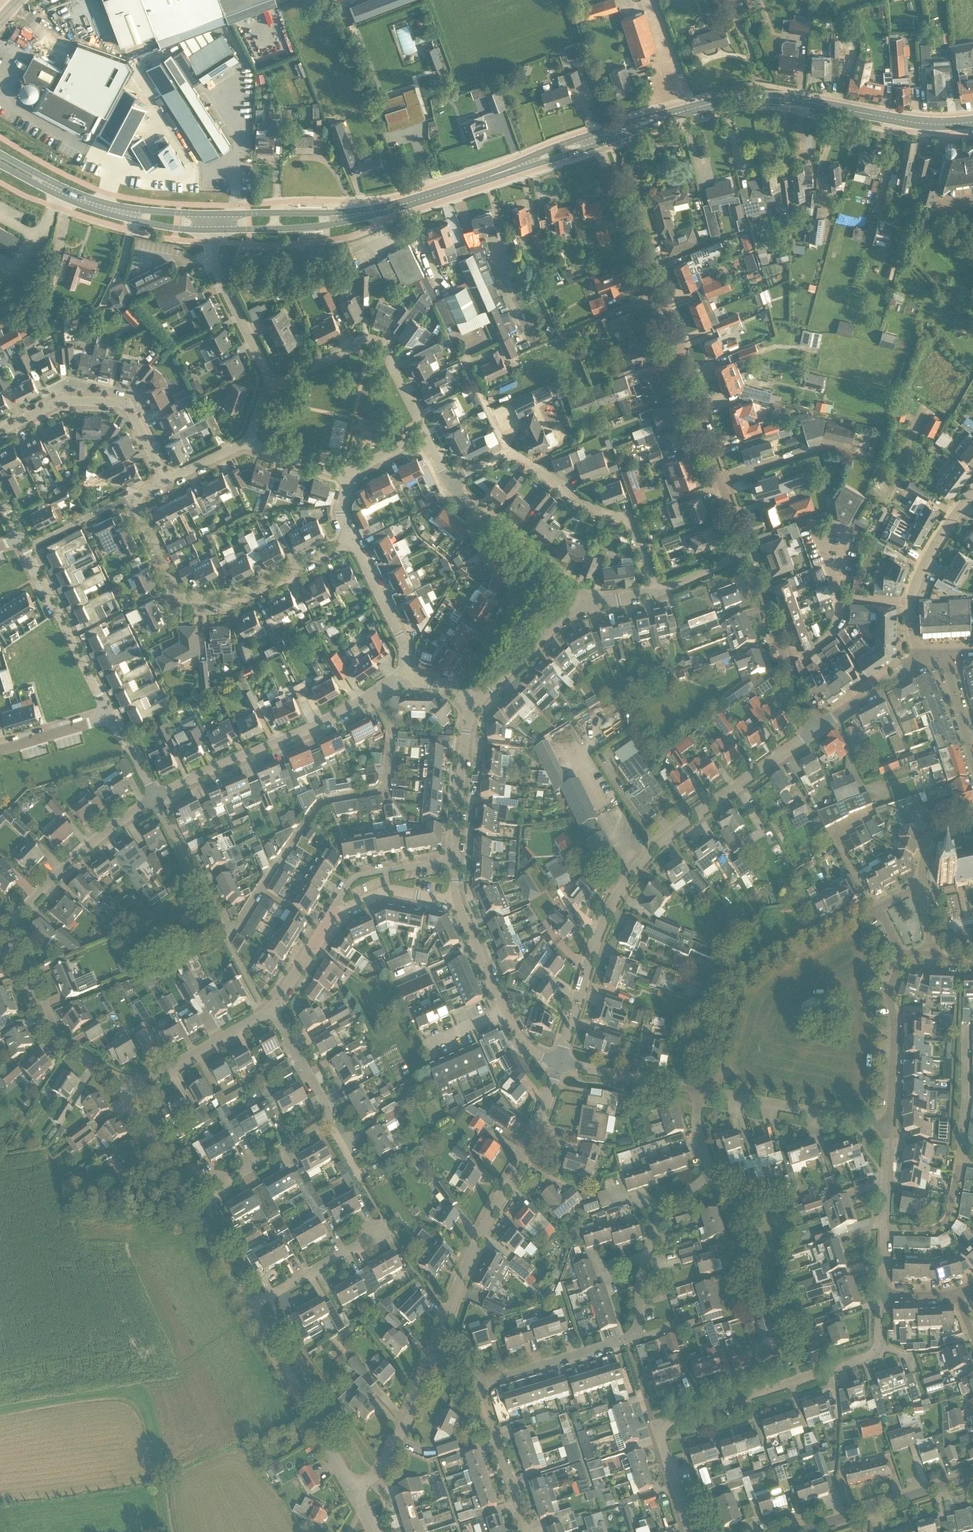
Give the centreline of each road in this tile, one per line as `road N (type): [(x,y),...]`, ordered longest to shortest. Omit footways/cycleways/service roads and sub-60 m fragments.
road 1 (residential): [(746,554),(597,145)]
road 2 (residential): [(559,1064),(591,952),(619,888),(662,841),(812,733)]
road 3 (residential): [(478,1386),(634,1331),(661,1210),(707,1175),(698,1091)]
road 4 (residential): [(134,1085),(52,1038),(12,928),(57,872),(154,799)]
road 5 (residential): [(876,1346),(868,1357),(663,1428),(689,1531)]
road 6 (residential): [(352,540),(231,599),(184,597),(131,496),(162,483)]
road 7 (residential): [(226,942),(316,810),(383,785),(390,731),(373,696)]
road 8 (primary): [(972,121),(910,121),(764,98),(655,120)]
road 9 (residential): [(434,1354),(460,1278),(521,1161),(559,1064)]
road 10 (residential): [(878,909),(749,978),(711,1093)]
road 11 (residential): [(250,1306),(134,1085)]
road 12 (residential): [(154,799),(373,696)]
road 13 (residential): [(273,385),(369,338),(425,438)]
road 14 (residential): [(162,483),(131,411),(118,402),(62,400),(0,430)]
road 15 (residential): [(656,591),(632,519),(602,513),(509,453)]
road 16 (residential): [(349,1488),(250,1306)]
road 17 (primary): [(529,162),(338,219)]
road 18 (residential): [(19,537),(107,713)]
road 19 (residential): [(812,733),(746,554)]
road 20 (residential): [(922,659),(911,615),(915,582),(972,492)]
road 21 (tertiary): [(797,1531),(972,1476)]
road 22 (residential): [(889,1128),(711,1093)]
road 23 (residential): [(889,1128),(890,993),(902,956)]
road 24 (residential): [(273,385),(214,267),(213,229)]
road 25 (residential): [(881,1294),(889,1128)]
road 26 (residential): [(470,707),(558,622),(594,604)]
road 27 (residential): [(349,1488),(393,1448),(434,1354)]
road 28 (residential): [(226,942),(154,799)]
road 29 (residential): [(455,689),(540,558)]
road 30 (residential): [(134,1085),(269,1012)]
road 31 (residential): [(525,1531),(478,1386)]
road 32 (residential): [(455,858),(470,707)]
road 33 (residential): [(334,916),(358,877),(455,858)]
road 34 (residential): [(400,672),(401,631),(352,540)]
road 35 (residential): [(698,1091),(559,1064)]
road 36 (residential): [(250,1306),(365,1240)]
road 37 (residential): [(812,733),(922,659)]
road 38 (residential): [(334,916),(386,891),(455,902)]
road 39 (primary): [(213,229),(302,228),(338,219)]
road 40 (primary): [(338,219),(213,213)]
road 41 (residential): [(328,1120),(325,1101),(269,1012)]
road 42 (residential): [(221,1182),(328,1120)]
road 43 (residential): [(504,1012),(455,902)]

